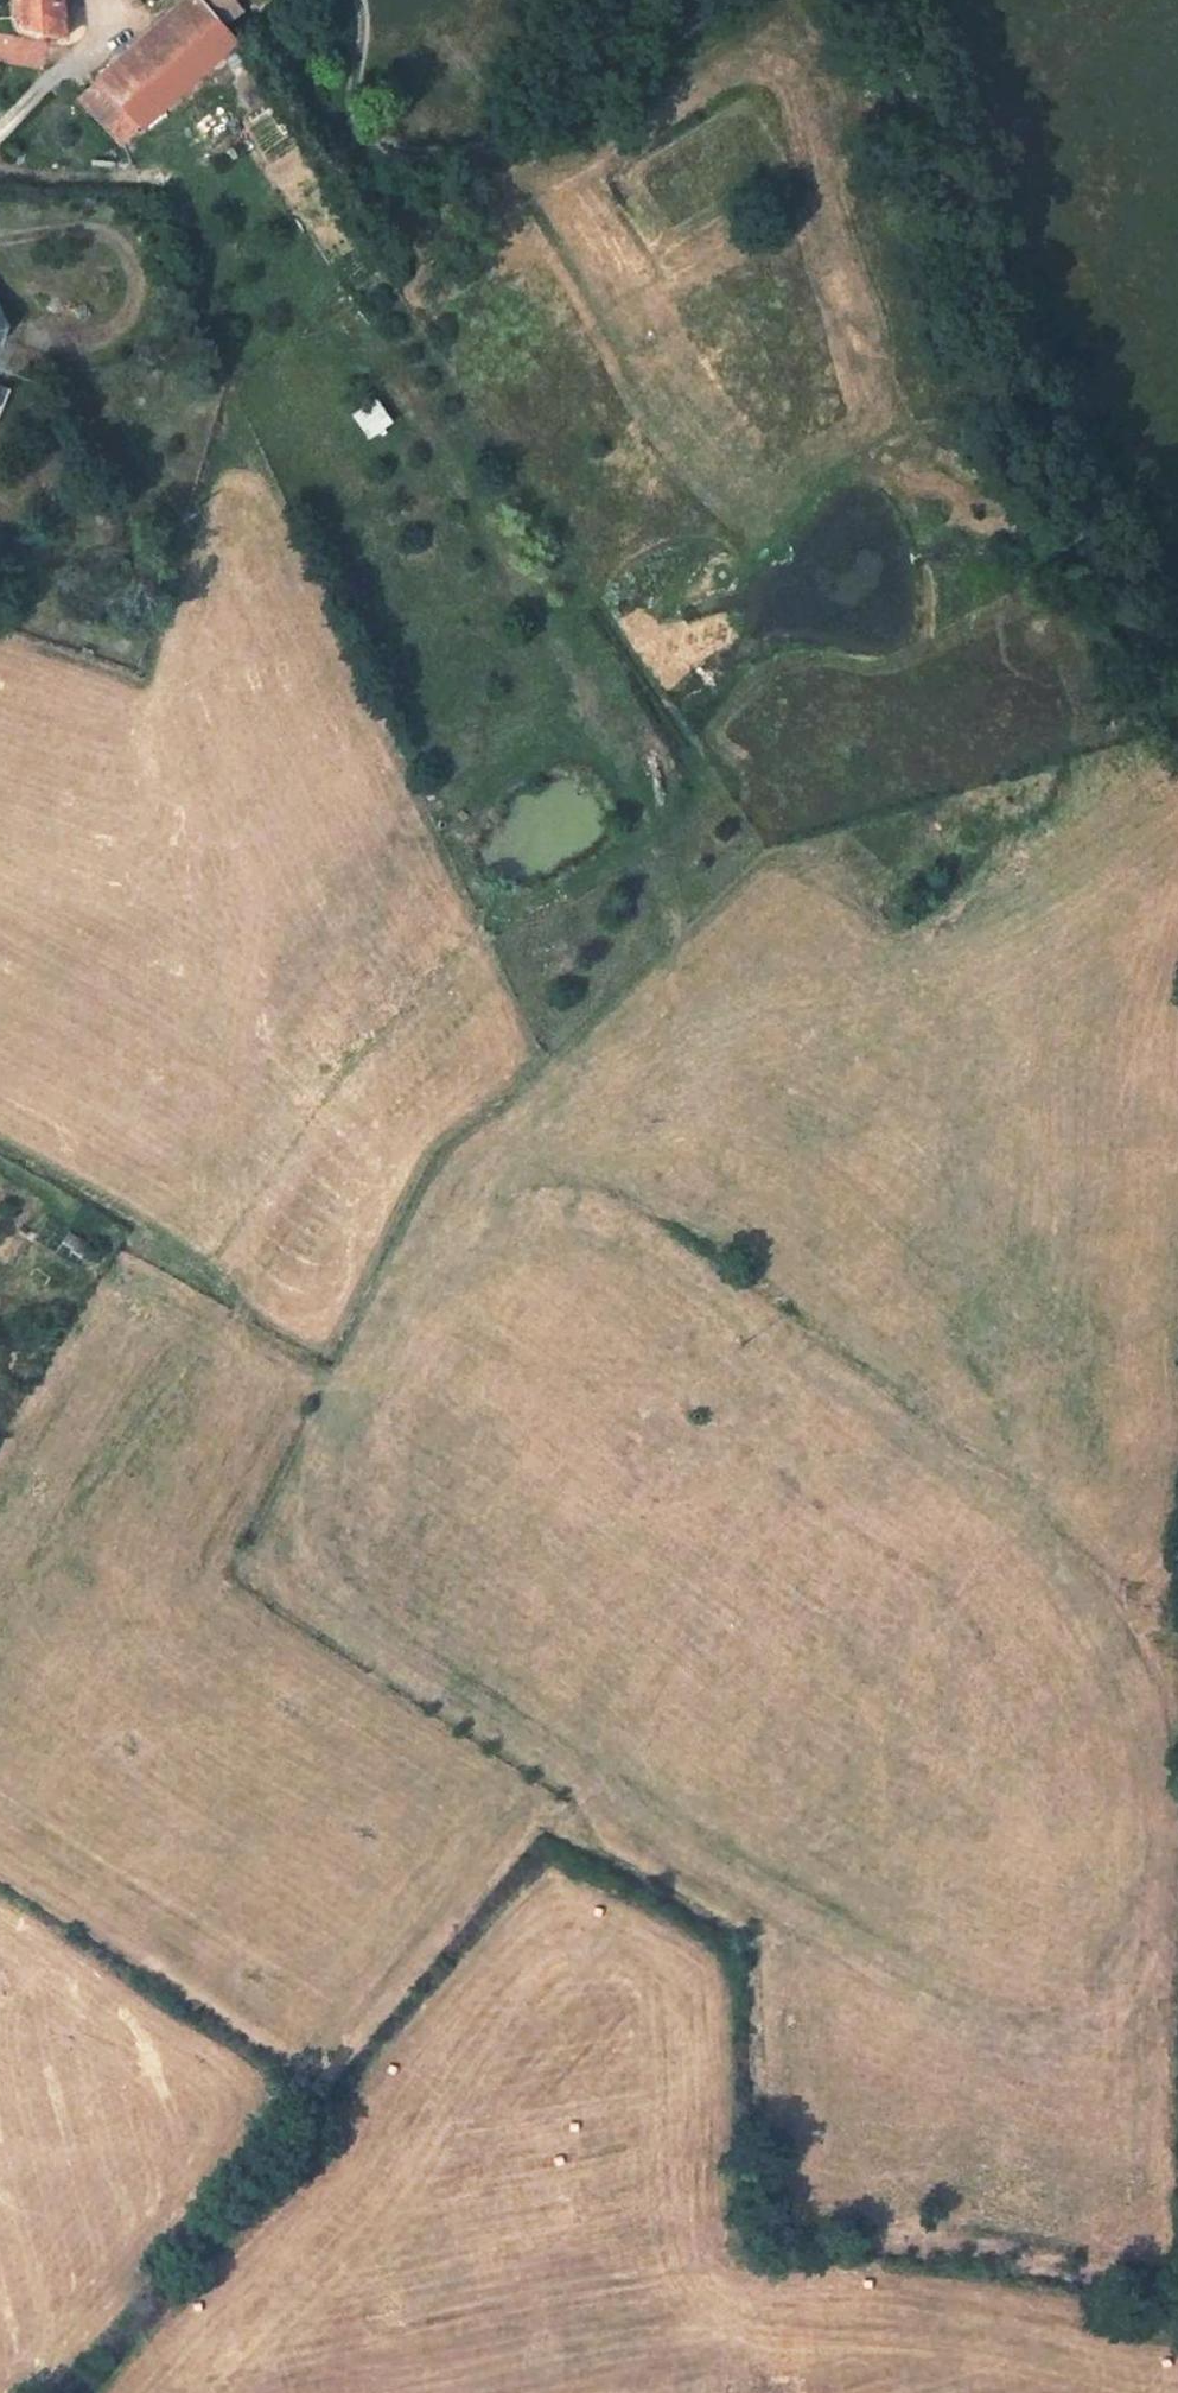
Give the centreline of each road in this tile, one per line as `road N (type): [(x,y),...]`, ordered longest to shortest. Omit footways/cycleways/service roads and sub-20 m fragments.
road 1 (track): [(878,0),(945,212),(1093,554),(1156,624),(1177,632)]

